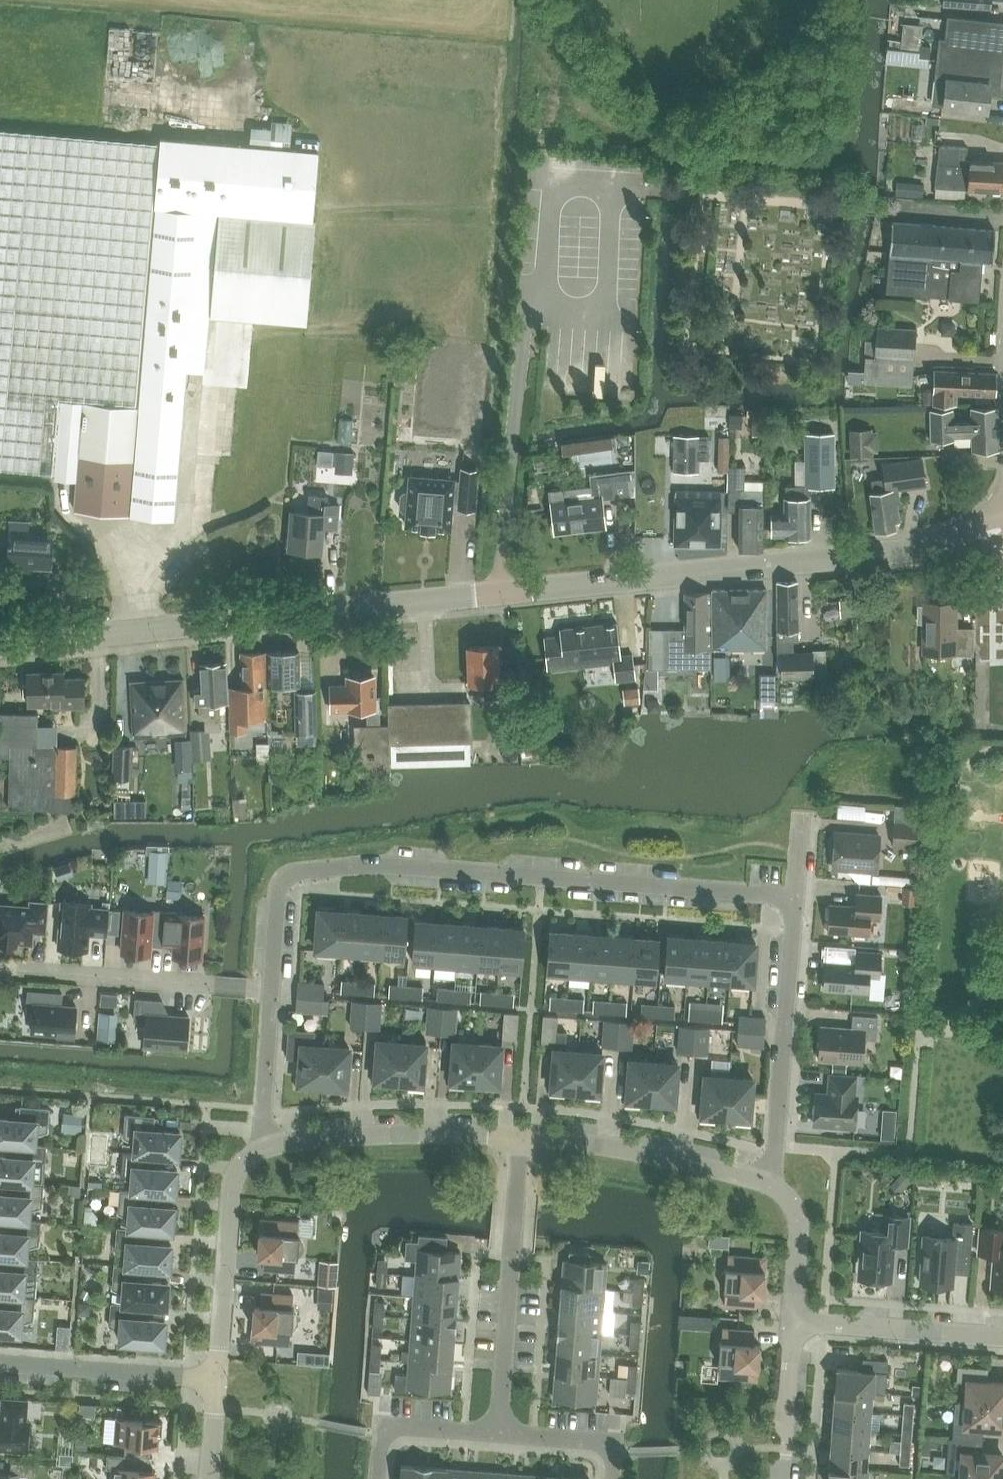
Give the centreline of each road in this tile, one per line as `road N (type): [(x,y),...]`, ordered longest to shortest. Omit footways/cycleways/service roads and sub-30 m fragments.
road 1 (tertiary): [(0,664),(502,594),(934,546),(1002,529)]
road 2 (residential): [(272,994),(284,888),(310,869),(797,900)]
road 3 (residential): [(503,1436),(522,1142)]
road 4 (residential): [(768,1186),(797,900)]
road 5 (residential): [(272,994),(0,972)]
road 6 (residential): [(271,1150),(380,1137),(522,1142)]
road 7 (residential): [(522,1142),(605,1147),(768,1186)]
road 8 (residential): [(219,1381),(233,1216),(249,1168),(271,1150)]
road 9 (residential): [(0,1364),(219,1381)]
road 10 (residential): [(799,1328),(1002,1343)]
road 11 (residential): [(379,1478),(382,1447),(397,1430),(503,1436)]
road 12 (residential): [(271,1150),(262,1113),(272,994)]
road 13 (residential): [(768,1186),(795,1210),(803,1240),(799,1328)]
road 14 (residential): [(799,1328),(786,1478)]
road 15 (residential): [(503,1436),(604,1444),(616,1459),(614,1478)]

